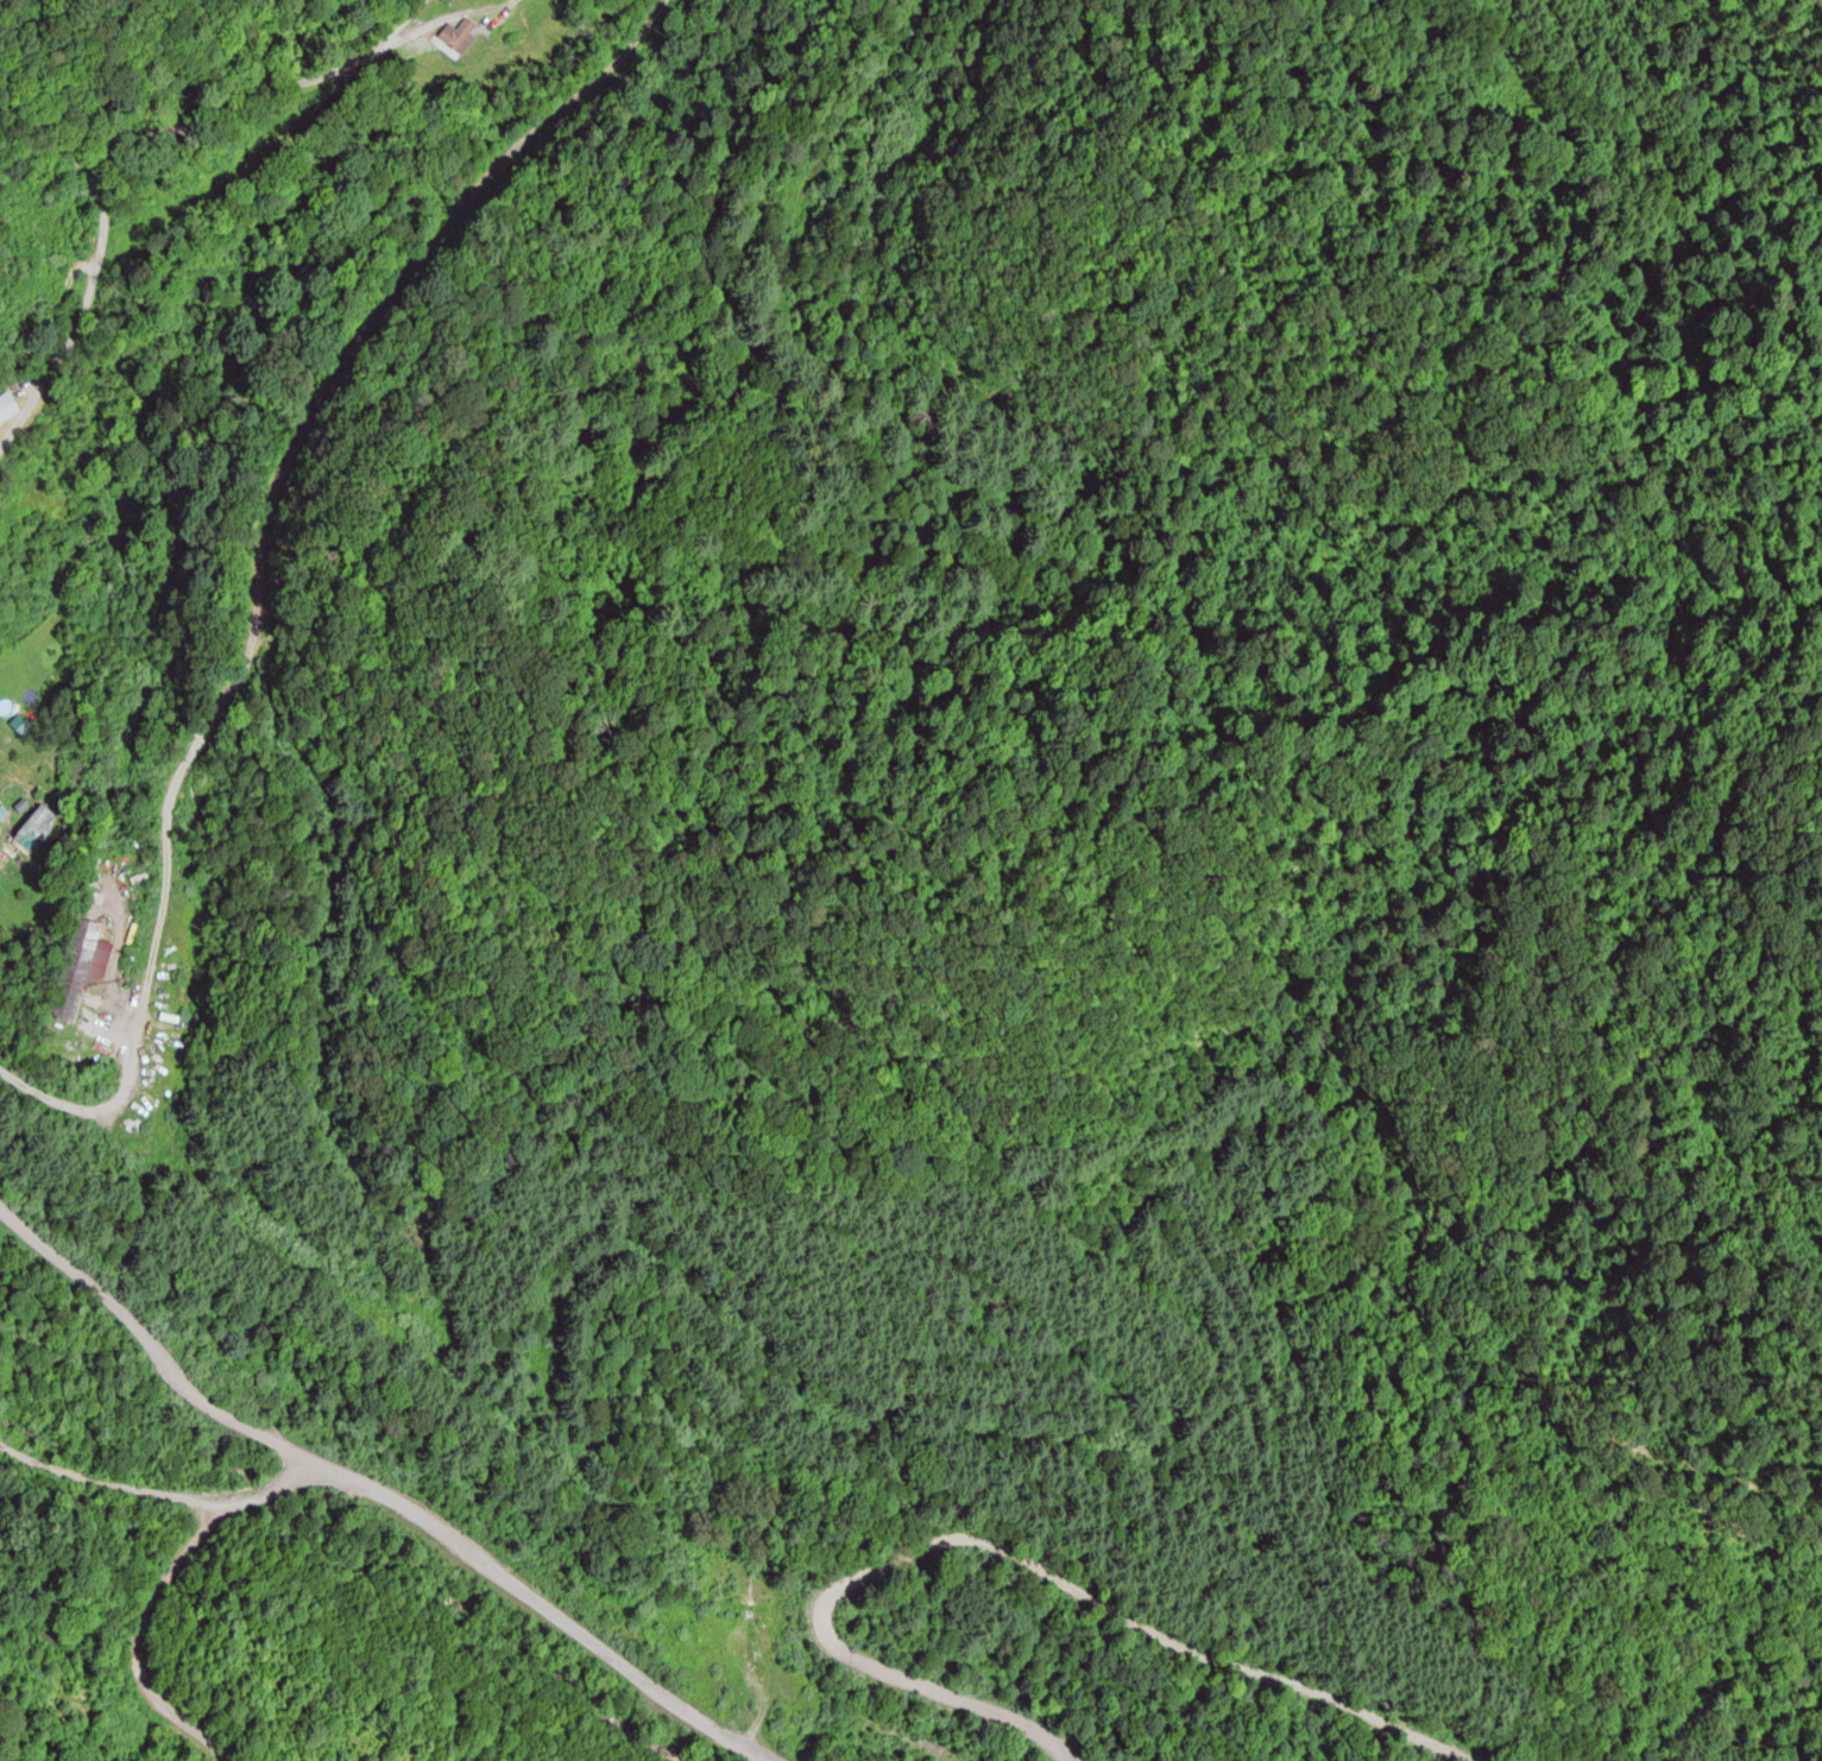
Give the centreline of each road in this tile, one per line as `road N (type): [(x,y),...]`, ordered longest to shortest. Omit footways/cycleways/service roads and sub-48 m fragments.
road 1 (residential): [(0,1068),(52,1105),(103,1112),(127,1088),(164,889),(165,795),(256,627),(282,490),(332,399),(525,150),(663,0)]
road 2 (residential): [(777,1760),(644,1684),(550,1607),(315,1463),(234,1500),(63,1478),(0,1445)]
road 3 (residential): [(0,449),(67,360),(97,269),(111,164),(202,106),(322,72),(421,24),(503,0)]
road 4 (residential): [(819,1611),(845,1582),(932,1538),(963,1535),(1026,1558),(1145,1629),(1467,1760)]
road 5 (residential): [(1069,1760),(1029,1727),(840,1647),(819,1611)]

